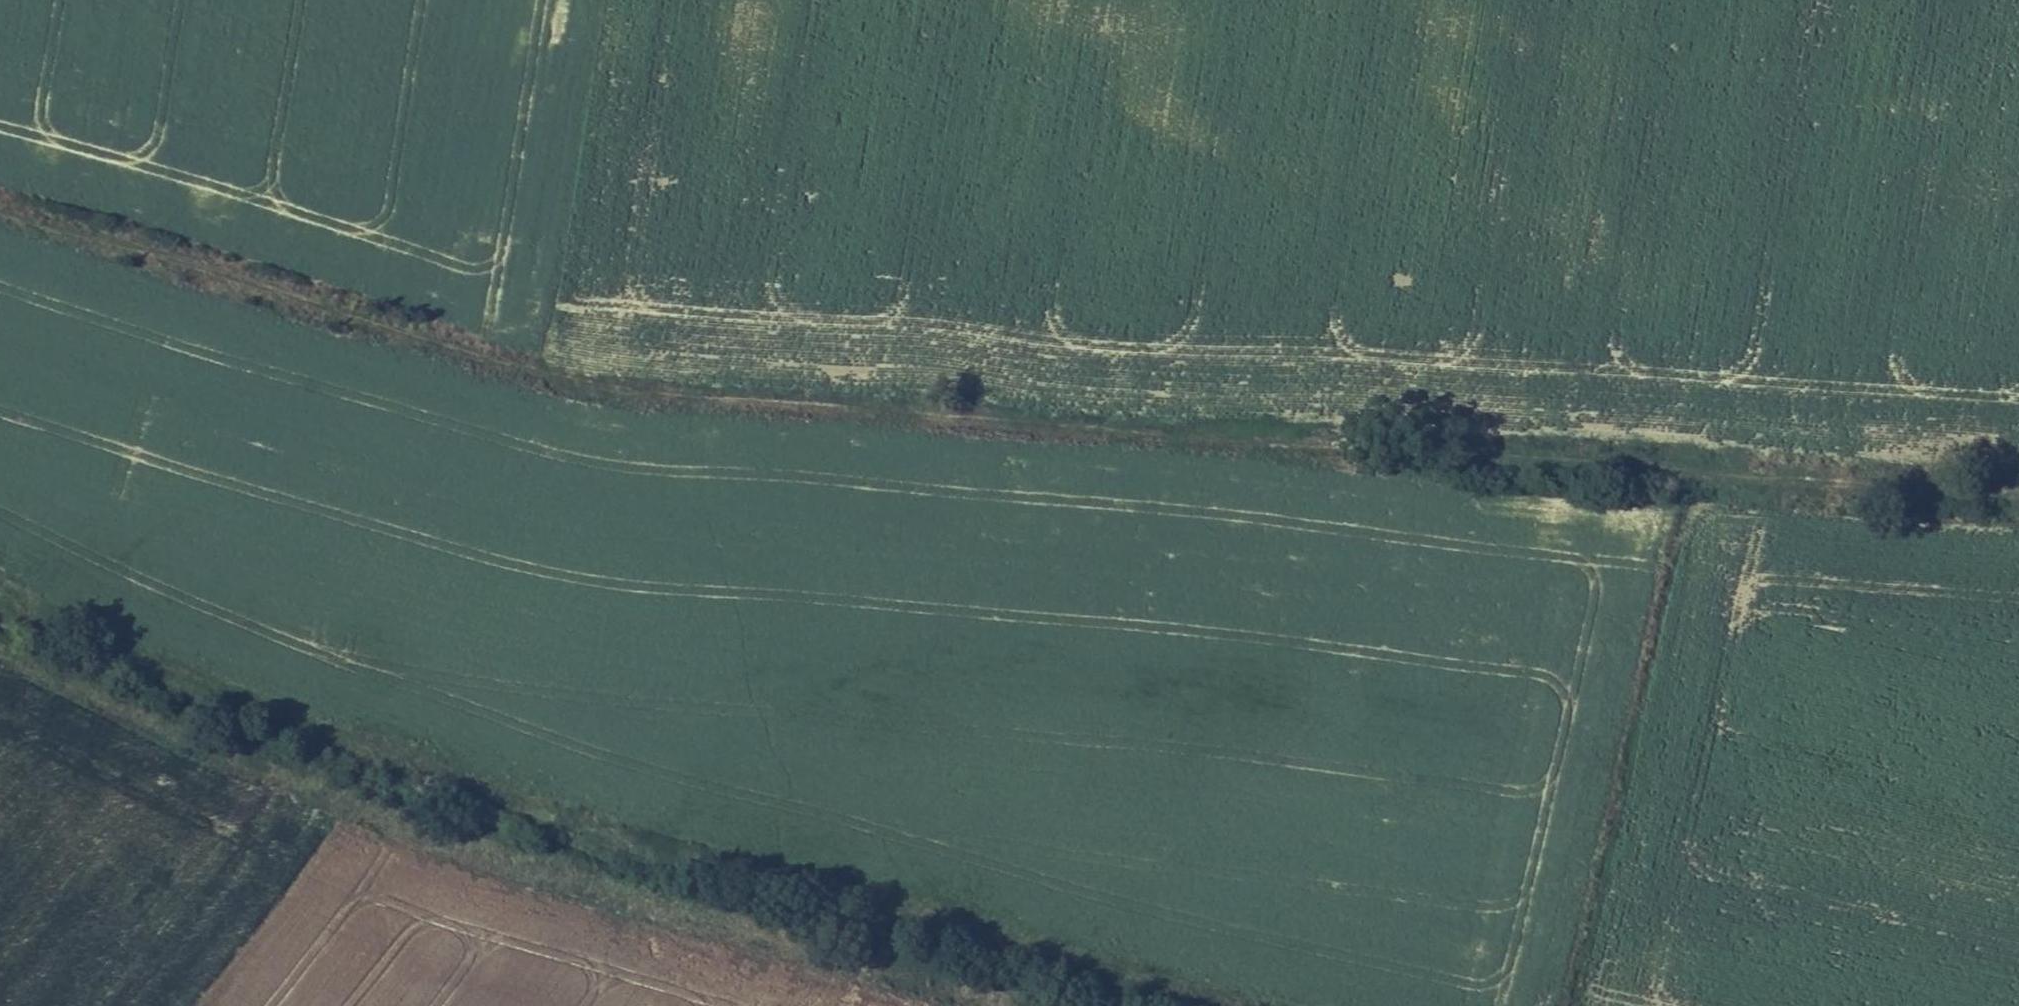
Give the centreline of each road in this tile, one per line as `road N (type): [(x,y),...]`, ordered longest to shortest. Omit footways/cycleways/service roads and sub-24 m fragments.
road 1 (track): [(2018,499),(608,396),(0,207)]

